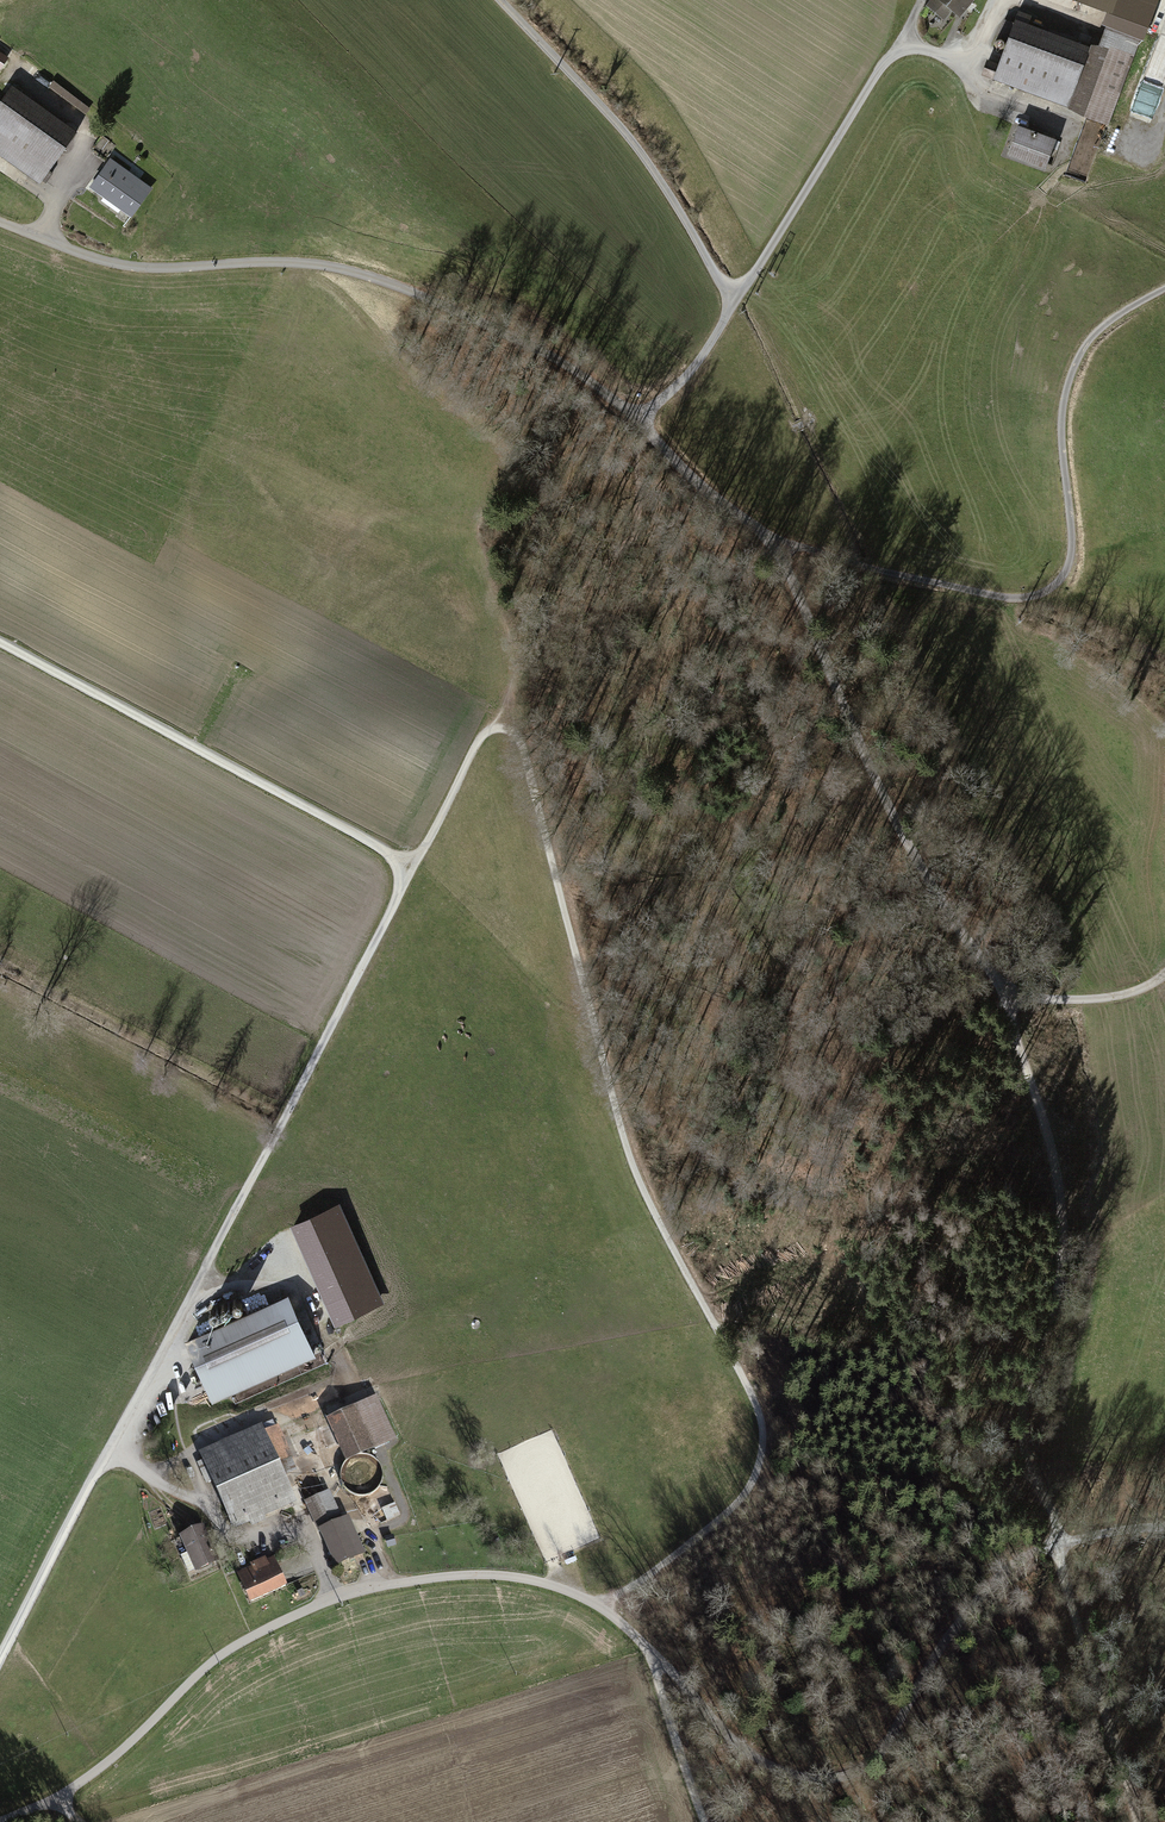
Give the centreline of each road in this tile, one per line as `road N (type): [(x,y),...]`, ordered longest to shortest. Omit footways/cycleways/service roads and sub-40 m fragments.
road 1 (track): [(603,1605),(738,1502),(758,1468),(762,1410),(641,1183),(529,757),(517,728),(497,721)]
road 2 (track): [(0,1662),(413,864)]
road 3 (track): [(1004,983),(1047,1131),(1064,1246),(1024,1403),(1026,1447),(1051,1508),(1136,1821)]
road 4 (track): [(0,221),(133,266),(268,259),(361,271),(541,347),(639,422)]
road 5 (track): [(0,1821),(83,1779),(206,1663),(310,1603),(431,1576),(494,1575),(603,1605)]
road 6 (track): [(647,1652),(733,1739),(828,1768),(853,1757),(872,1734),(952,1608),(1018,1558),(1136,1528),(1164,1530)]
road 7 (track): [(1164,289),(1111,322),(1077,365),(1063,419),(1071,552),(1054,583),(1038,593),(994,594),(769,542)]
road 8 (track): [(639,422),(702,360),(738,296),(621,125),(502,0)]
road 9 (track): [(769,542),(892,817),(938,897),(1004,983)]
road 10 (track): [(413,864),(0,639)]
road 11 (track): [(738,296),(884,65),(925,49),(957,64),(982,90)]
road 12 (track): [(965,72),(1011,4),(1092,25),(1123,16),(1164,25)]
road 13 (track): [(647,1652),(704,1821)]
road 14 (track): [(1004,983),(1063,998),(1111,996),(1164,968)]
road 15 (track): [(497,721),(476,742),(413,864)]
road 16 (track): [(647,433),(769,542)]

